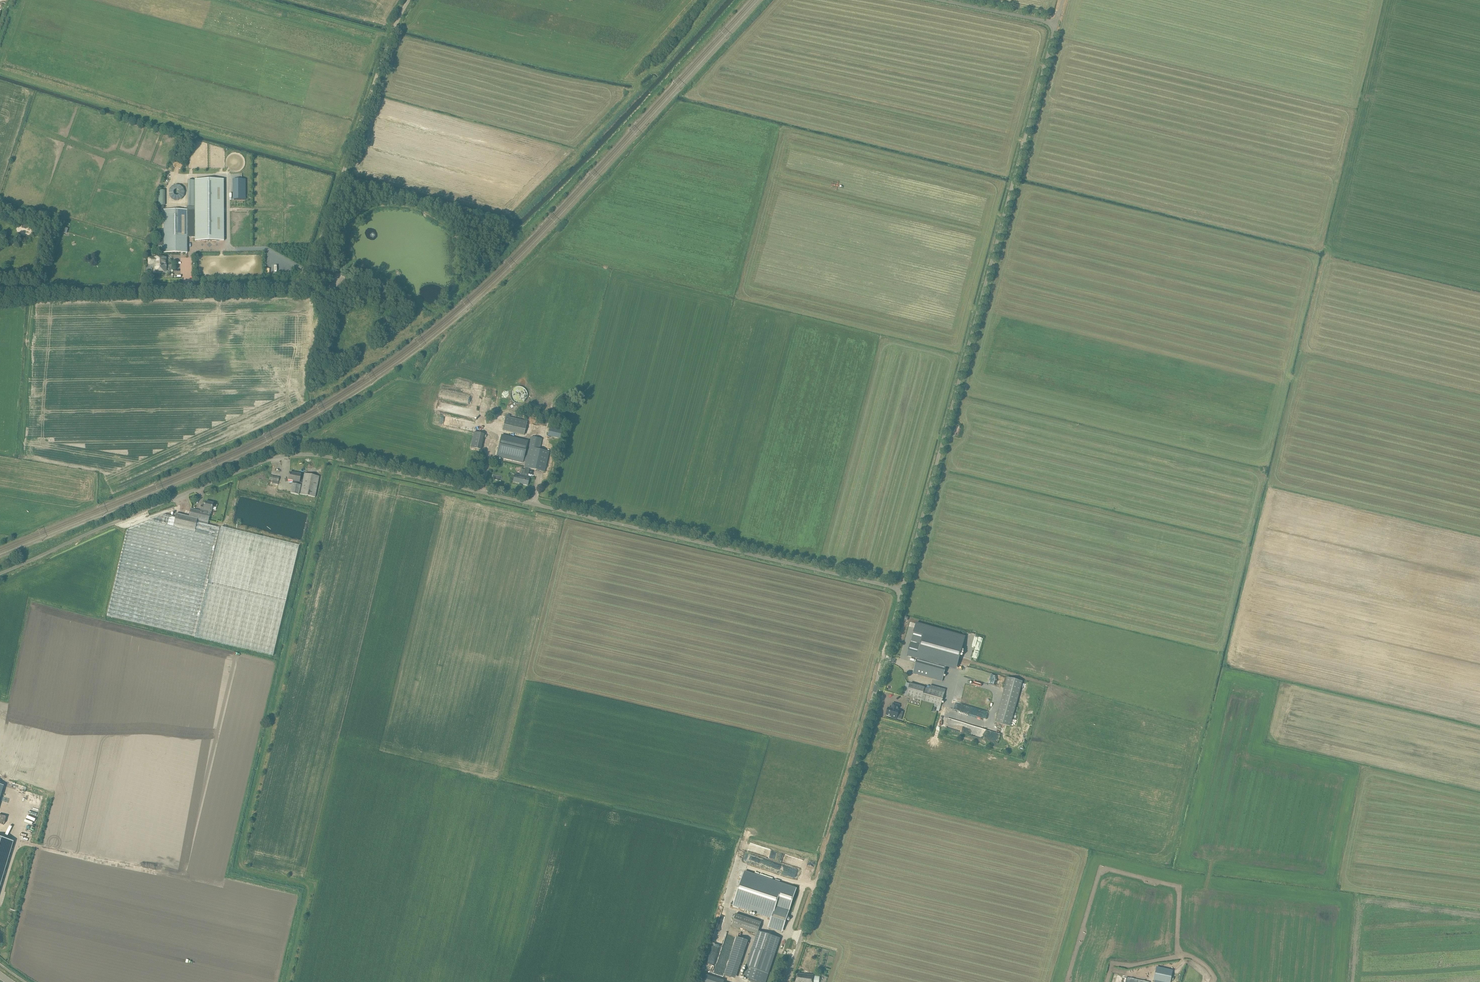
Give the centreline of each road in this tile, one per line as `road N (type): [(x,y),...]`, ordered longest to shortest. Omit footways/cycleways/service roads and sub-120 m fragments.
road 1 (unclassified): [(0,573),(283,454),(310,453),(905,589)]
road 2 (unclassified): [(0,294),(298,284),(409,0)]
road 3 (unclassified): [(905,589),(1055,24)]
road 4 (unclassified): [(788,981),(905,589)]

